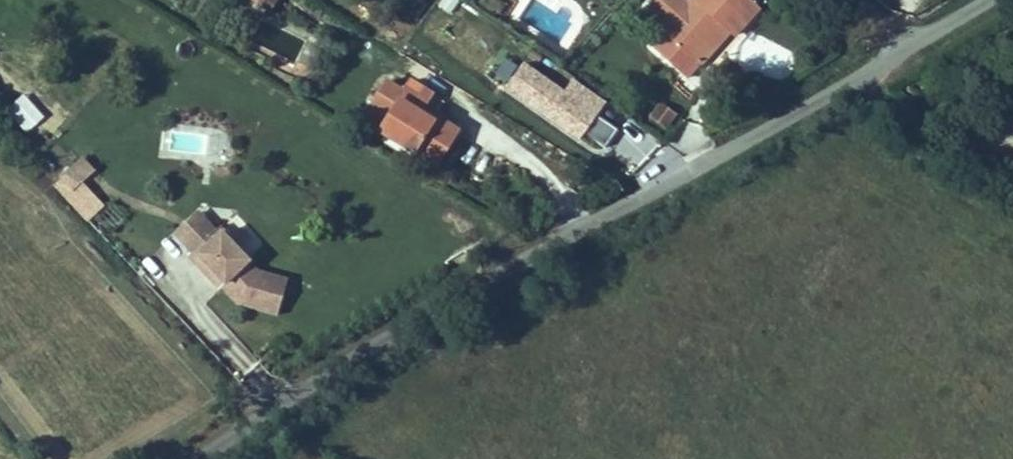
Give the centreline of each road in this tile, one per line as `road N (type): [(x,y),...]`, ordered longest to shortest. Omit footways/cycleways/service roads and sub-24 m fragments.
road 1 (unclassified): [(204,458),(343,367),(909,47)]

